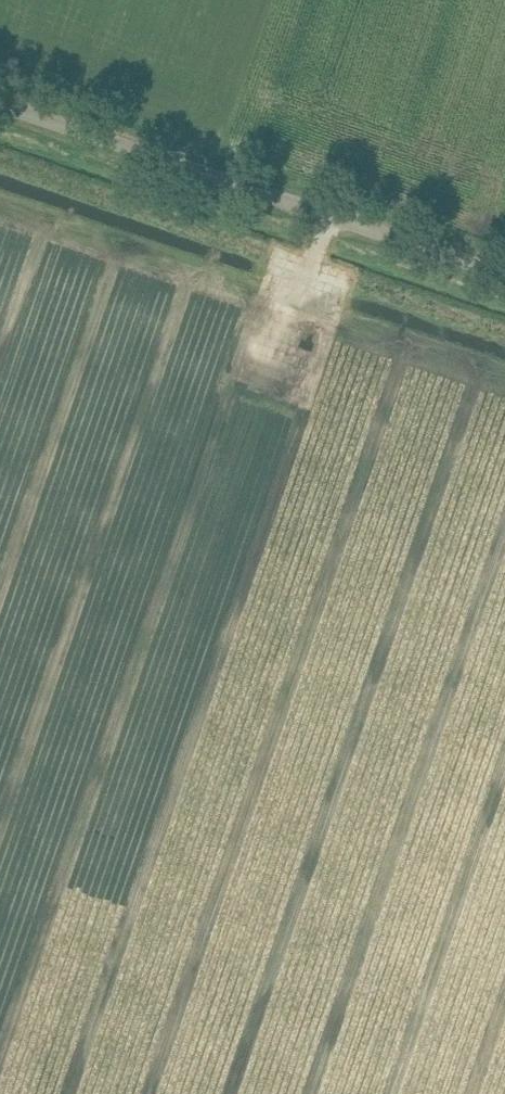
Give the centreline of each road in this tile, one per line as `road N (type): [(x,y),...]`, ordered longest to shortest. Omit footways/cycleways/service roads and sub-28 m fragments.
road 1 (unclassified): [(504,269),(0,102)]

